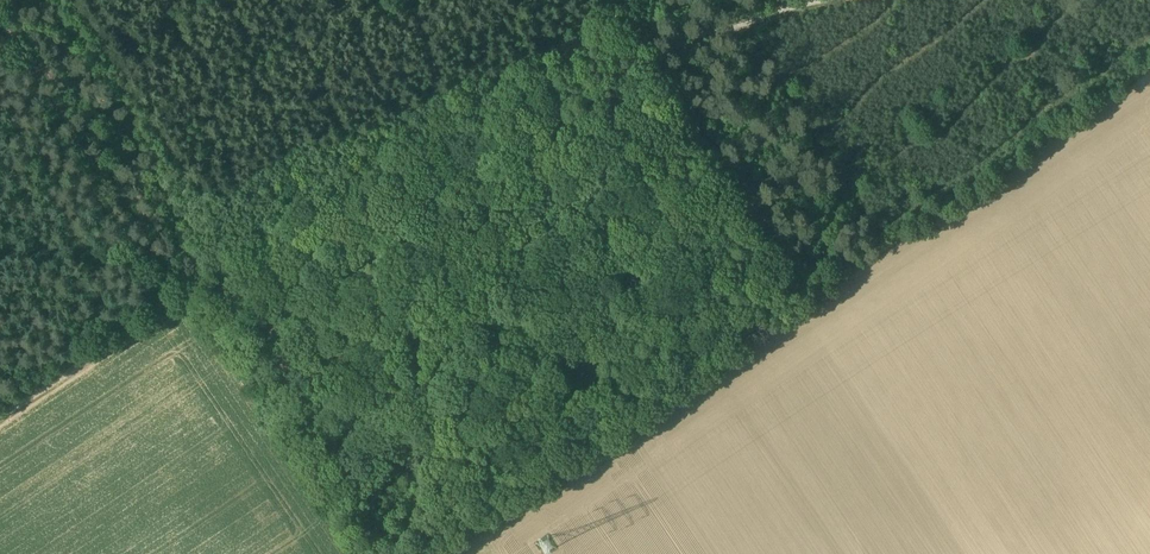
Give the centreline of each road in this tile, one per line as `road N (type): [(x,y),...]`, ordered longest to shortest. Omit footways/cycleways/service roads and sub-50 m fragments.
road 1 (track): [(790,0),(734,23),(525,55),(0,414)]
road 2 (track): [(615,0),(824,290)]
road 3 (track): [(179,291),(0,22)]

